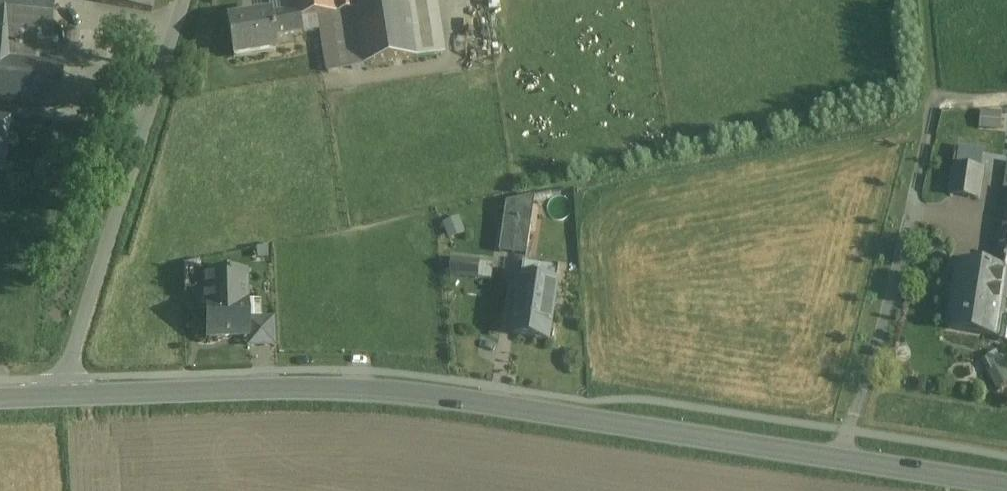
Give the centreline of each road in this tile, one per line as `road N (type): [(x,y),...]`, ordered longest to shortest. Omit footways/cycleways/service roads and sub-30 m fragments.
road 1 (tertiary): [(1006,483),(389,391),(63,395)]
road 2 (residential): [(63,395),(186,0)]

